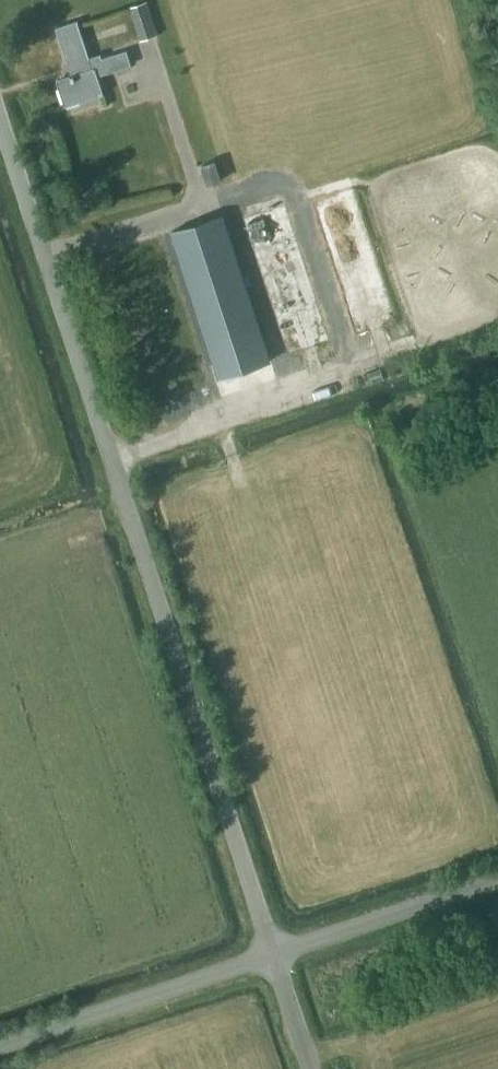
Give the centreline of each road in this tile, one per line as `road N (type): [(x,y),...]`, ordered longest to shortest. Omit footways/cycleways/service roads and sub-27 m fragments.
road 1 (unclassified): [(275,953),(0,119)]
road 2 (unclassified): [(0,1044),(275,953)]
road 3 (unclassified): [(275,953),(497,878)]
road 4 (unclassified): [(315,1068),(275,953)]

